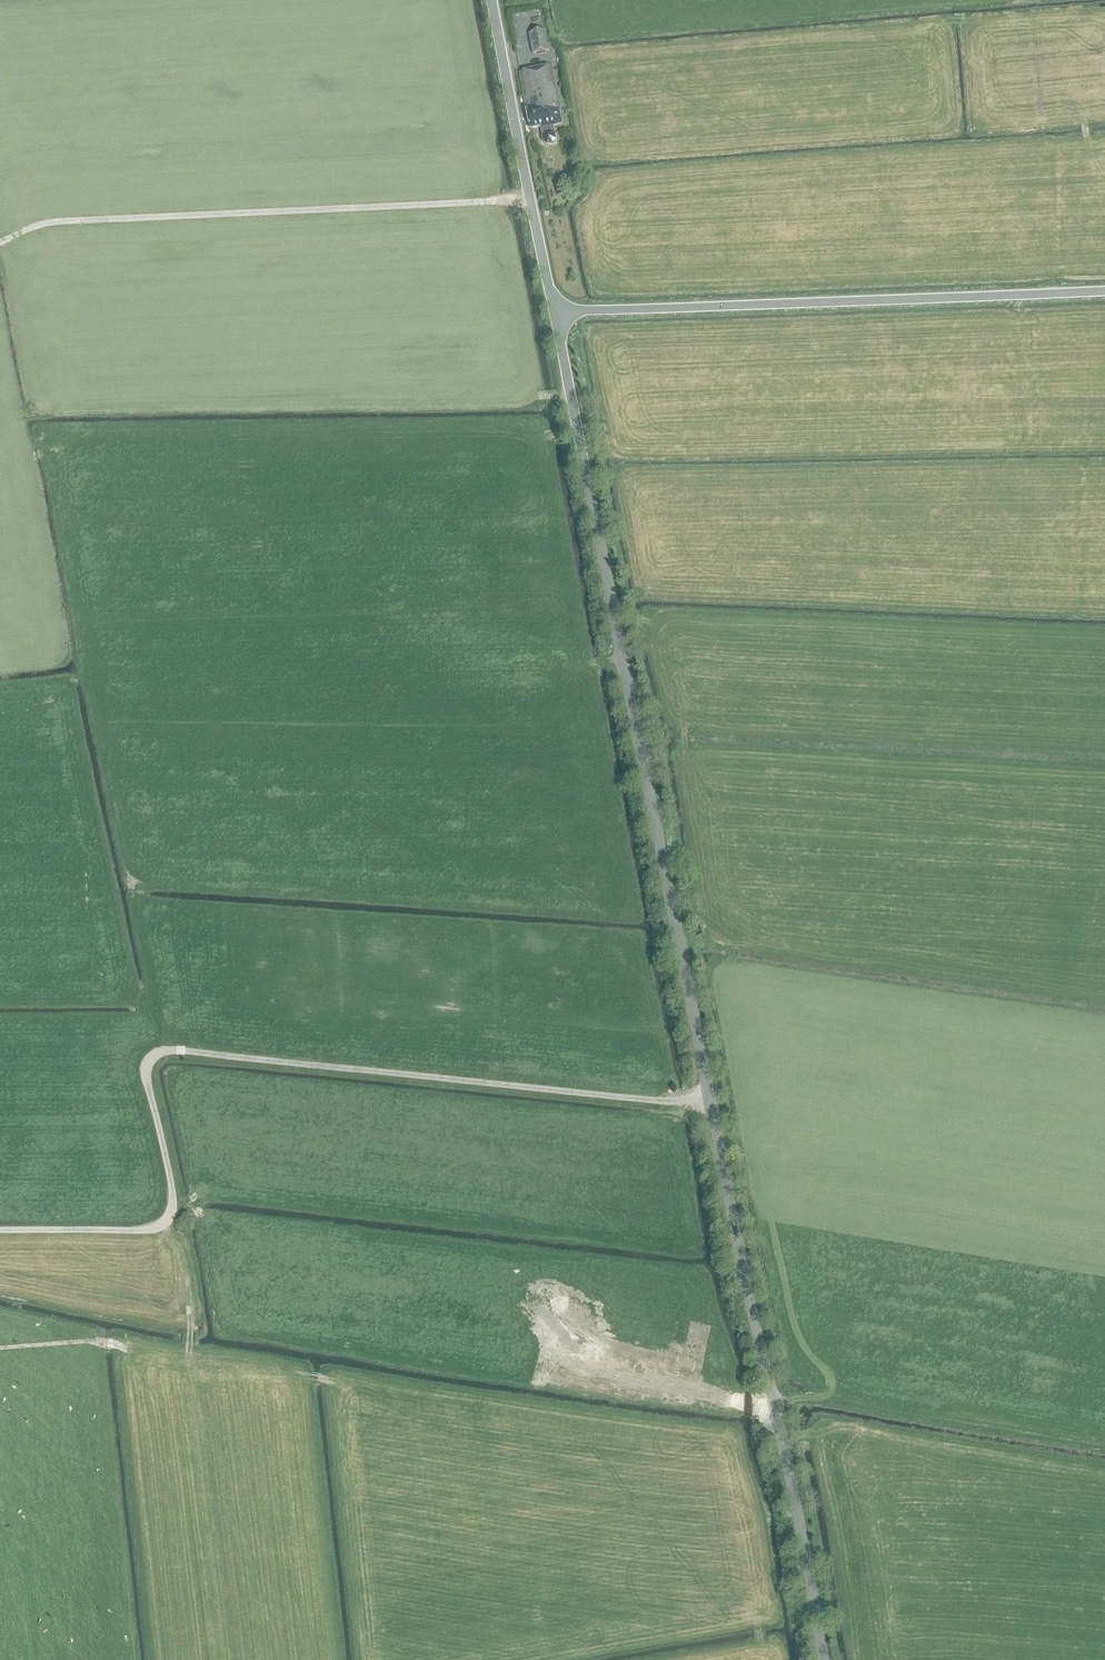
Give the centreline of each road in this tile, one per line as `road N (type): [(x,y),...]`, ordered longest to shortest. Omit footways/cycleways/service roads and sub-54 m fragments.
road 1 (unclassified): [(829,1659),(556,314)]
road 2 (unclassified): [(556,314),(1104,291)]
road 3 (unclassified): [(556,314),(494,0)]

